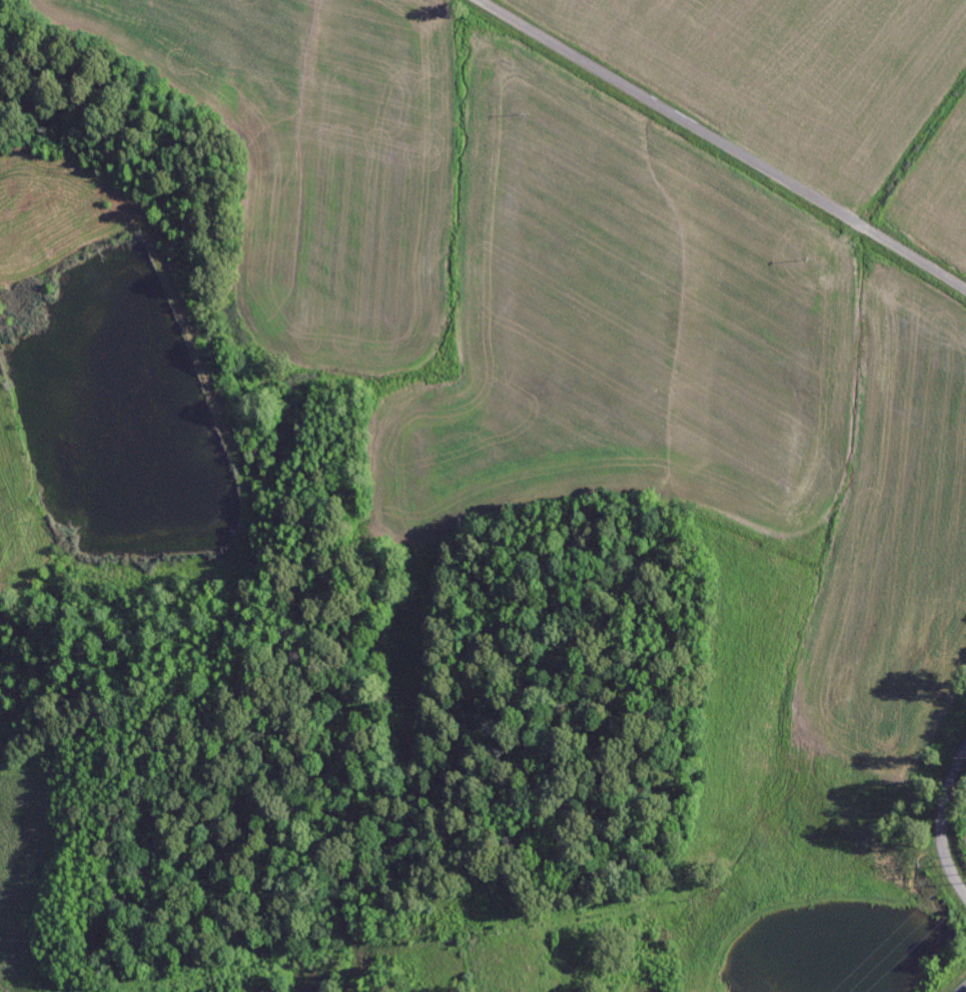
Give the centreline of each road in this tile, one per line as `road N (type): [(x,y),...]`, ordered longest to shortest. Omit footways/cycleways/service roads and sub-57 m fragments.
road 1 (residential): [(965,292),(478,0)]
road 2 (residential): [(965,898),(947,865),(941,822),(965,745)]

